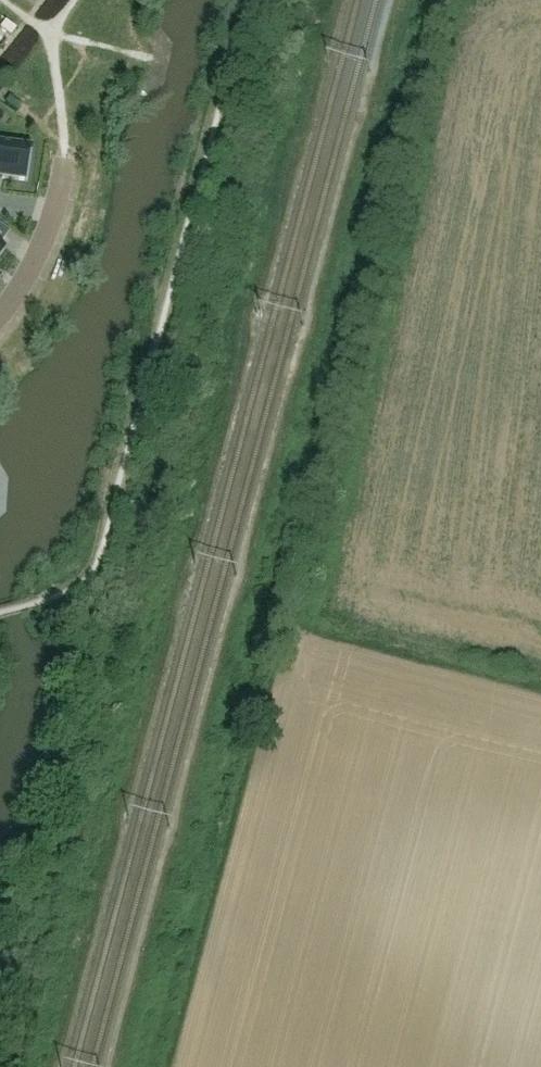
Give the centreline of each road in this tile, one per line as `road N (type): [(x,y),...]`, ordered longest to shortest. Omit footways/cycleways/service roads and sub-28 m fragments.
road 1 (residential): [(0,314),(41,252),(66,156)]

